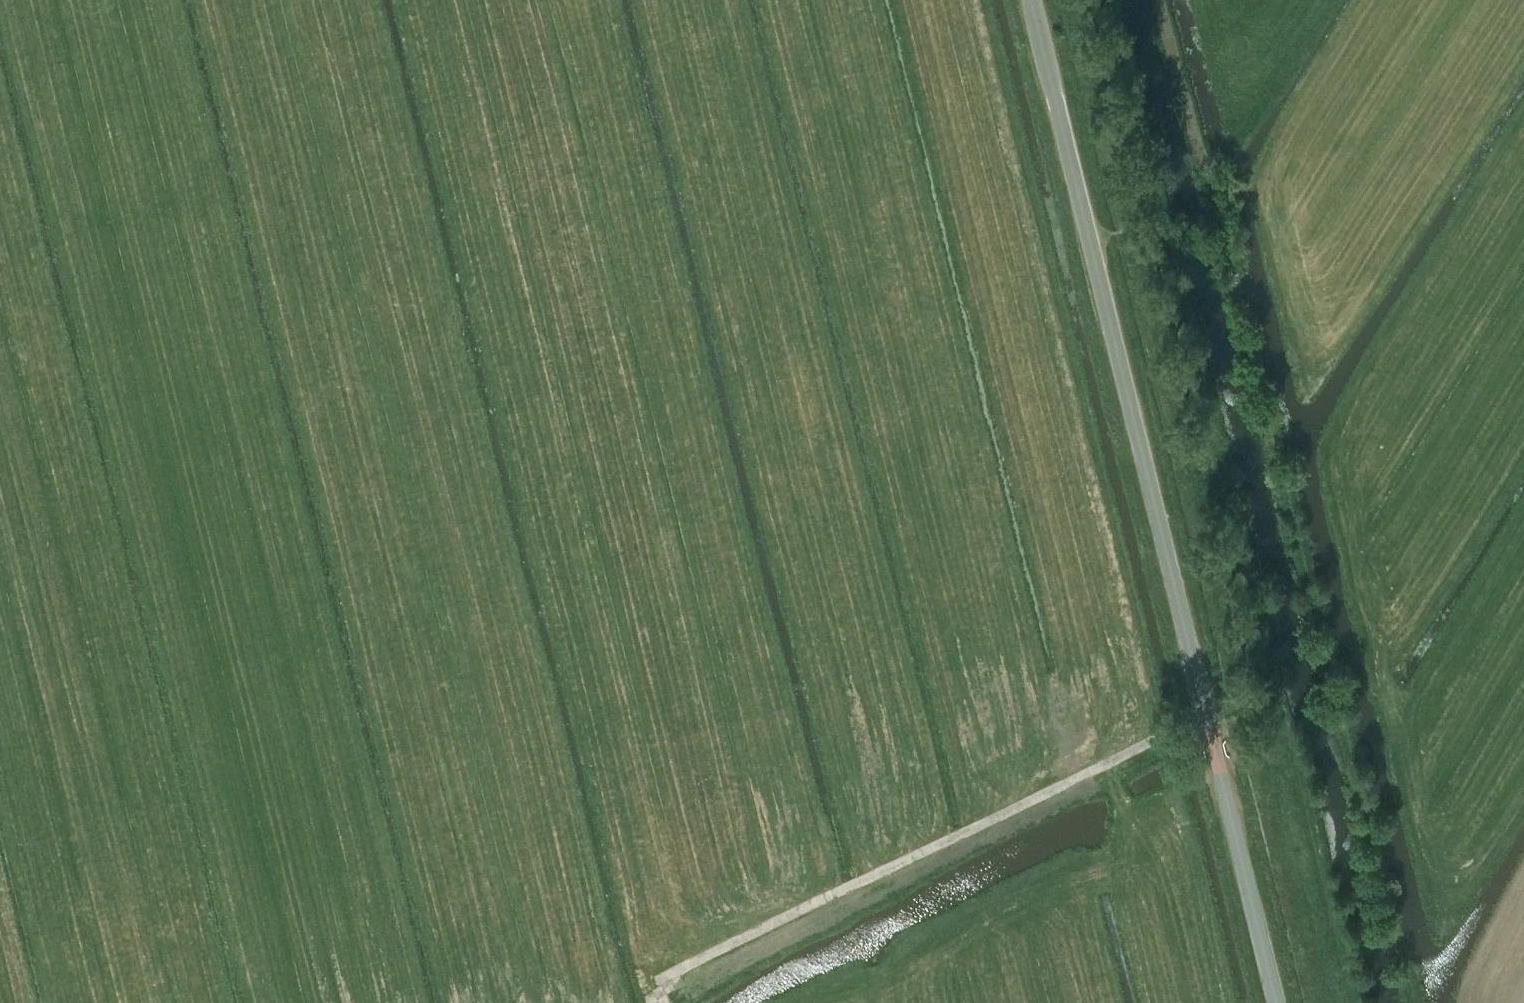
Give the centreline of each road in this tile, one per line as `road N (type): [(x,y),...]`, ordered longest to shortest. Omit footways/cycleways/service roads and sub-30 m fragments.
road 1 (unclassified): [(1277,1002),(1030,0)]
road 2 (track): [(660,1002),(671,978),(1206,717)]

